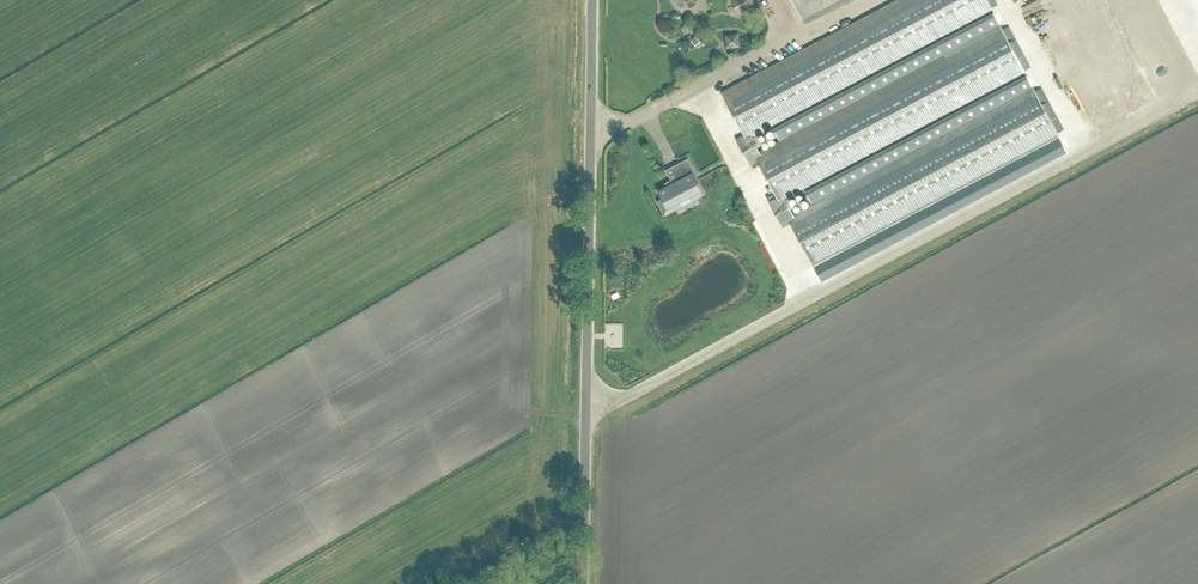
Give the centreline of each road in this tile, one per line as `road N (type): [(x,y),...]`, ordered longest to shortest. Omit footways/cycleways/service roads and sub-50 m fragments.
road 1 (unclassified): [(585,583),(594,0)]

